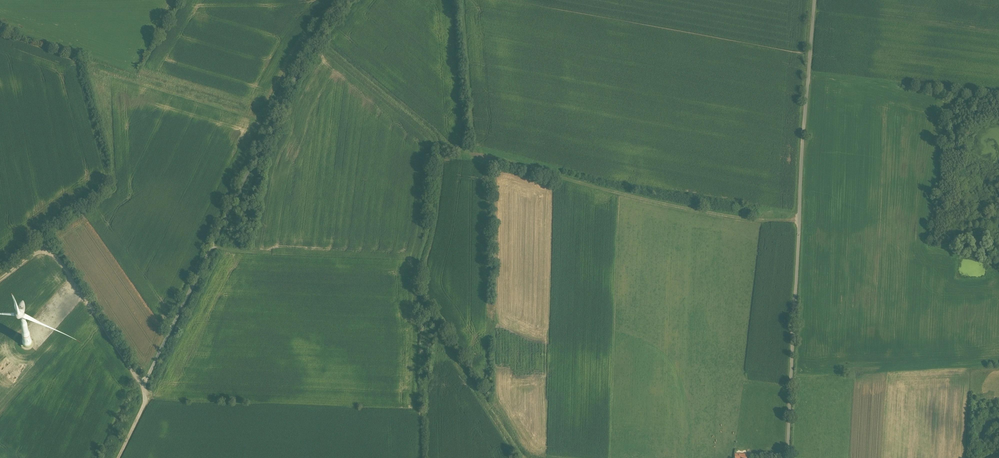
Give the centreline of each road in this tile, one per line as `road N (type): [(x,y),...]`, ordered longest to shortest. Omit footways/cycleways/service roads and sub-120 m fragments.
road 1 (track): [(350,0),(266,134),(145,384),(147,398),(118,457)]
road 2 (track): [(799,220),(753,220),(486,156),(473,141),(461,0)]
road 3 (unclassified): [(813,0),(788,457)]
road 4 (track): [(145,384),(55,253),(40,250),(0,280)]

